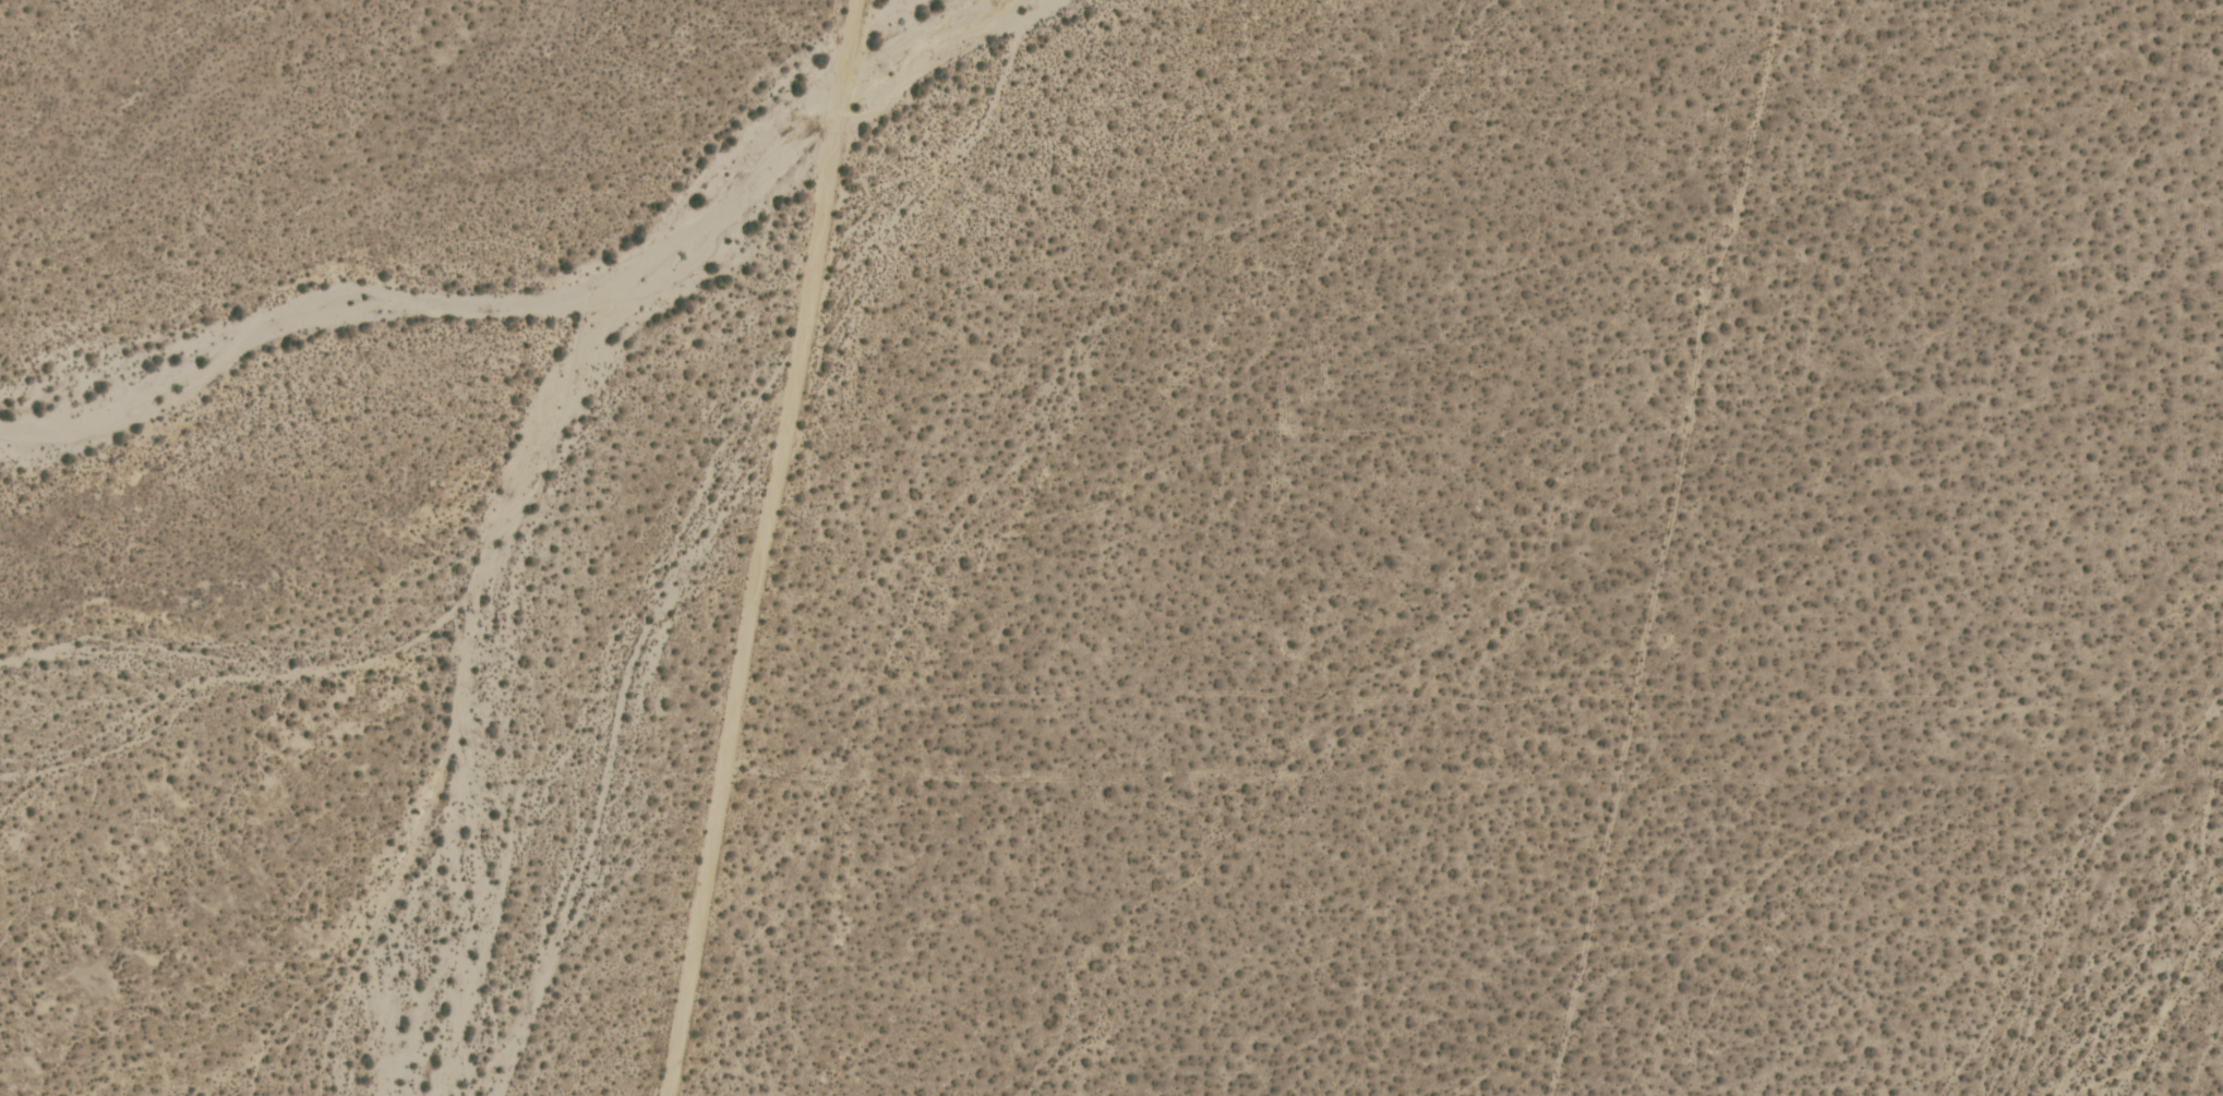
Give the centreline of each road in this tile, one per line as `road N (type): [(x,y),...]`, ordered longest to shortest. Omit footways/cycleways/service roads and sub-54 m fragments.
road 1 (track): [(809,257),(853,0)]

